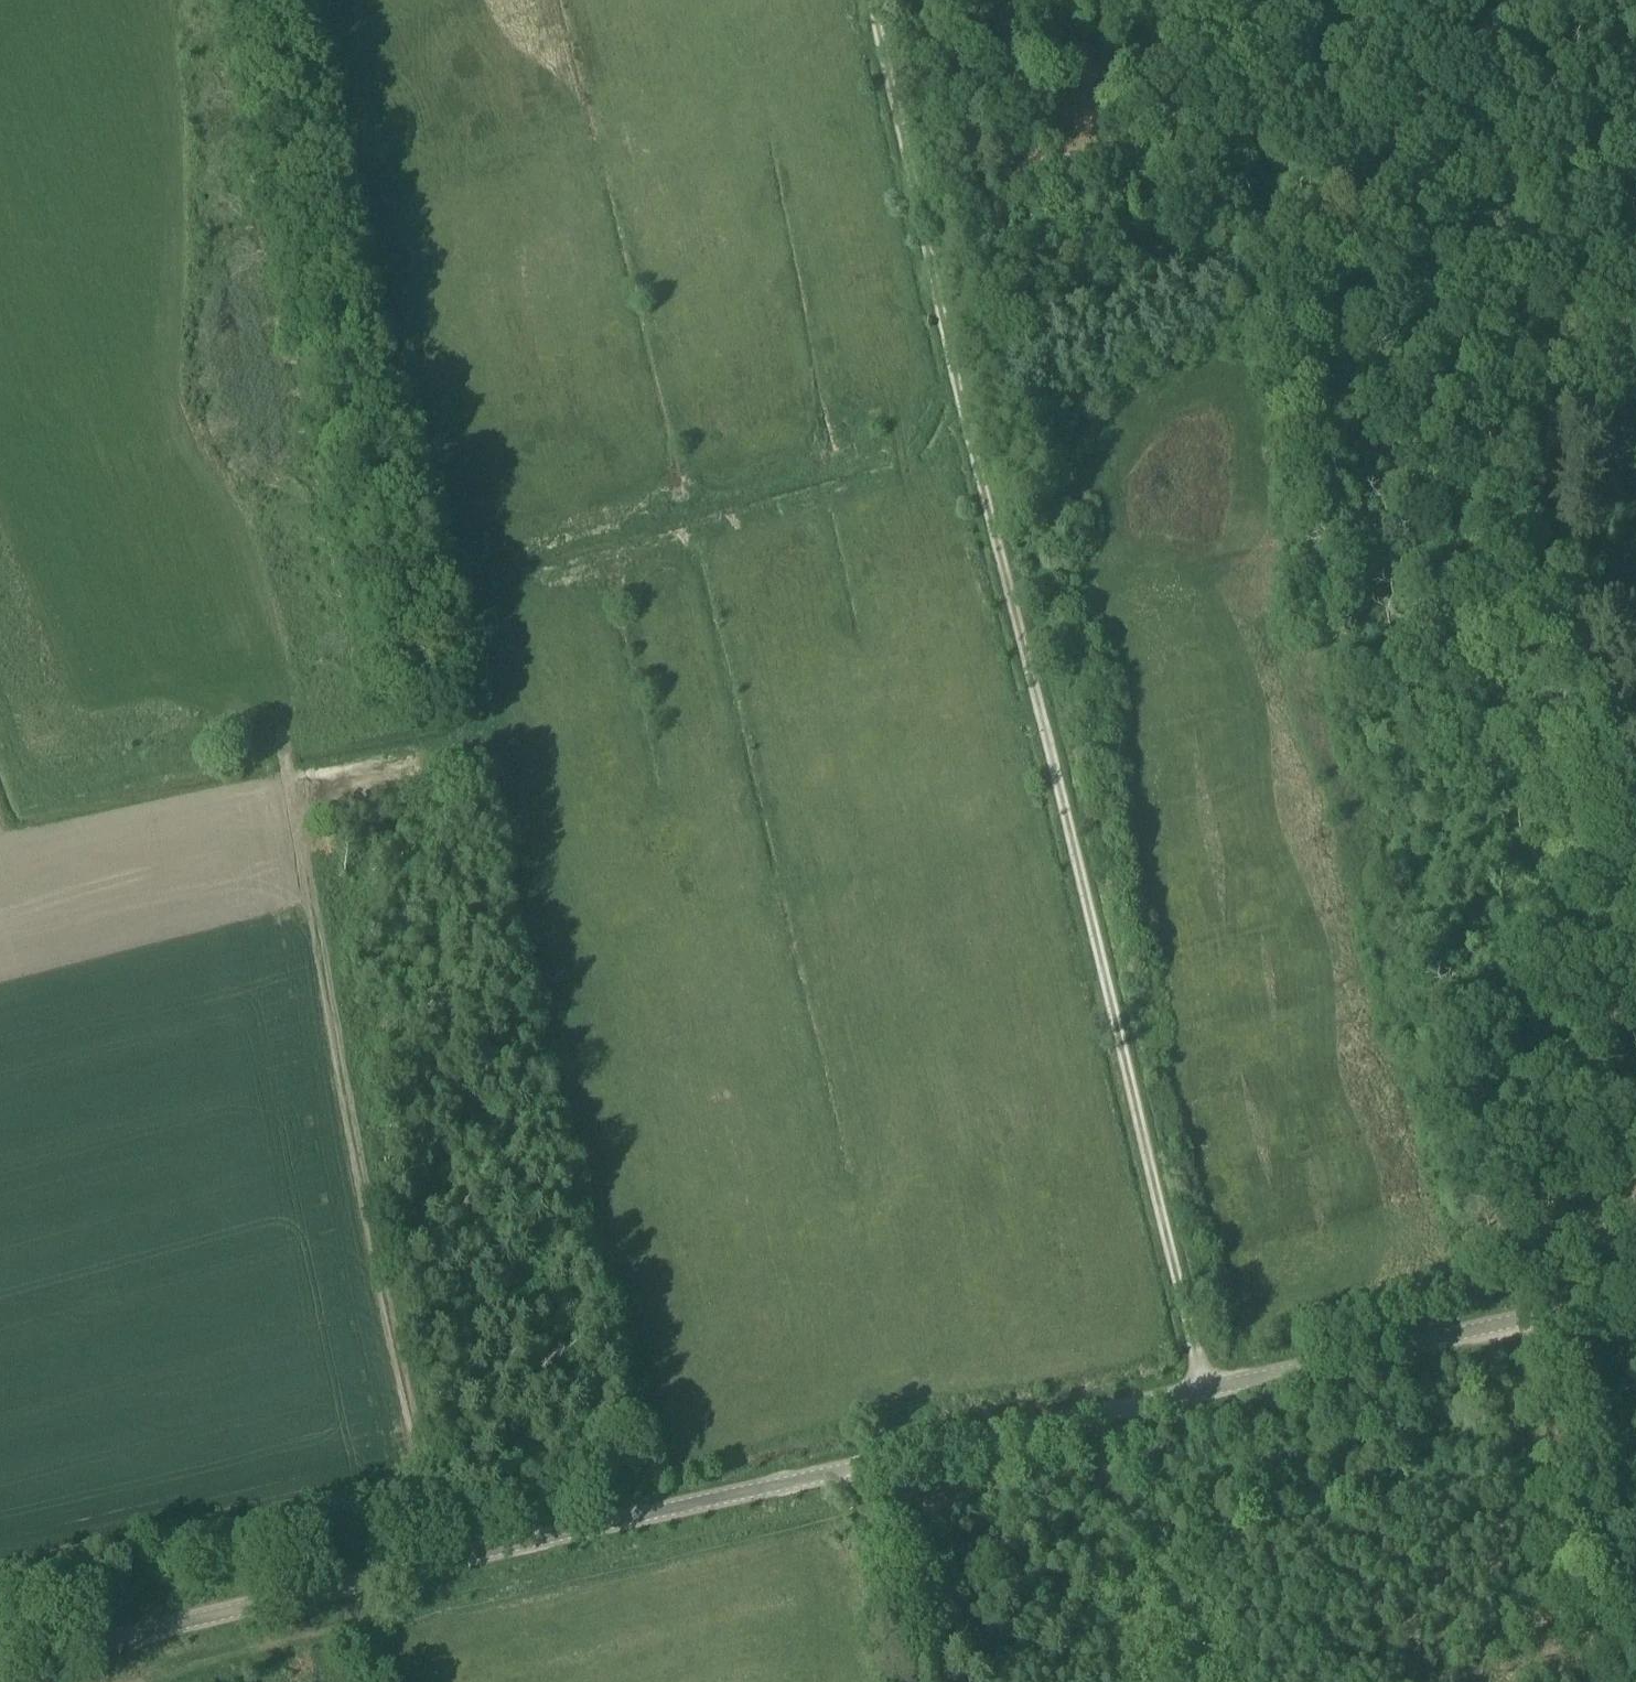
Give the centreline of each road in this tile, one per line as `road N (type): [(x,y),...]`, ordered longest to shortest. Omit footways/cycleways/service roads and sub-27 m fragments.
road 1 (unclassified): [(0,1671),(1635,1289)]
road 2 (track): [(870,0),(1201,1391)]

